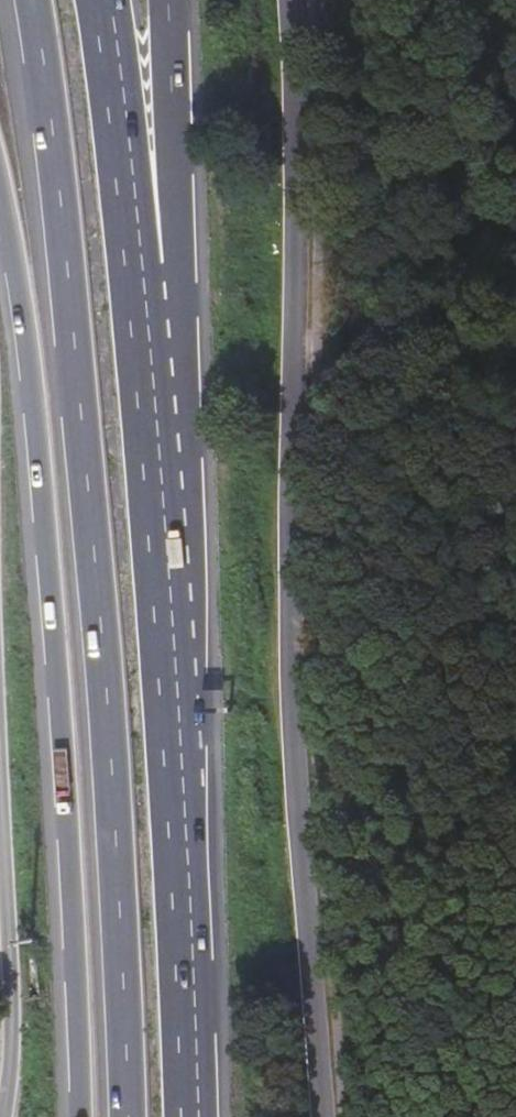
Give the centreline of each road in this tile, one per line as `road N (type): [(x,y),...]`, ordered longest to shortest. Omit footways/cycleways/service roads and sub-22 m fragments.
road 1 (trunk): [(20,0),(70,411),(111,975),(113,1116)]
road 2 (tertiary): [(323,1116),(290,619),(296,272),(290,0)]
road 3 (trunk): [(0,229),(41,550),(73,1116)]
road 4 (trunk): [(170,712),(97,0)]
road 5 (trunk): [(170,712),(175,162),(167,0)]
road 6 (trunk): [(176,1116),(170,712)]

